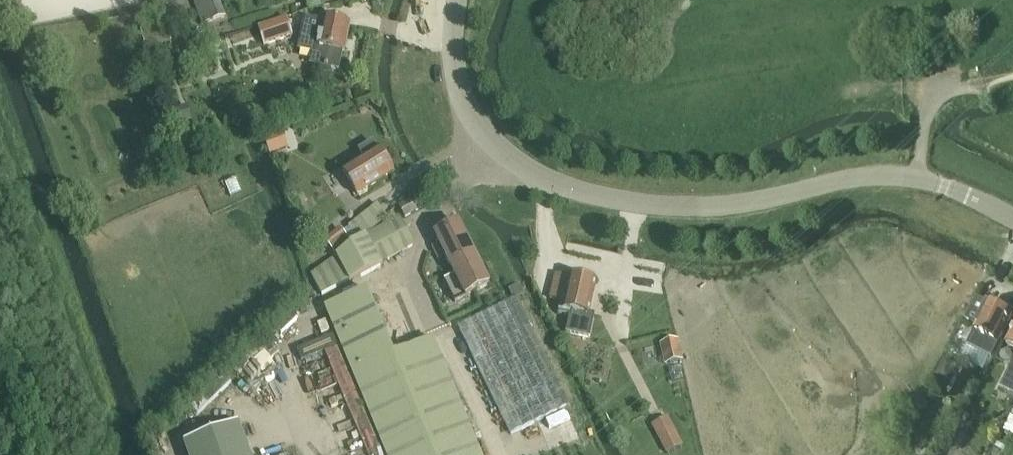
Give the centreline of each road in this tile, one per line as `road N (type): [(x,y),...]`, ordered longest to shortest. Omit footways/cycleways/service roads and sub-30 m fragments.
road 1 (tertiary): [(1012,219),(943,187),(886,175),(721,203),(664,204),(531,174),(493,144),(461,97),(446,42),(451,0)]

